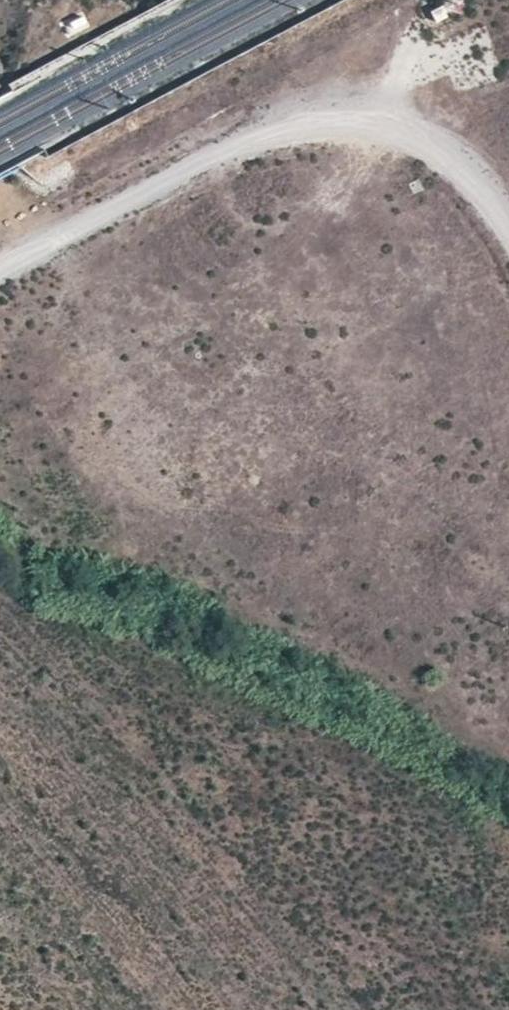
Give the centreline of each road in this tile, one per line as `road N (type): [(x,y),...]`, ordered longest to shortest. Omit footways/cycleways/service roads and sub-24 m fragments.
road 1 (unclassified): [(508,241),(488,205),(423,150),(346,129),(256,140),(0,267)]

